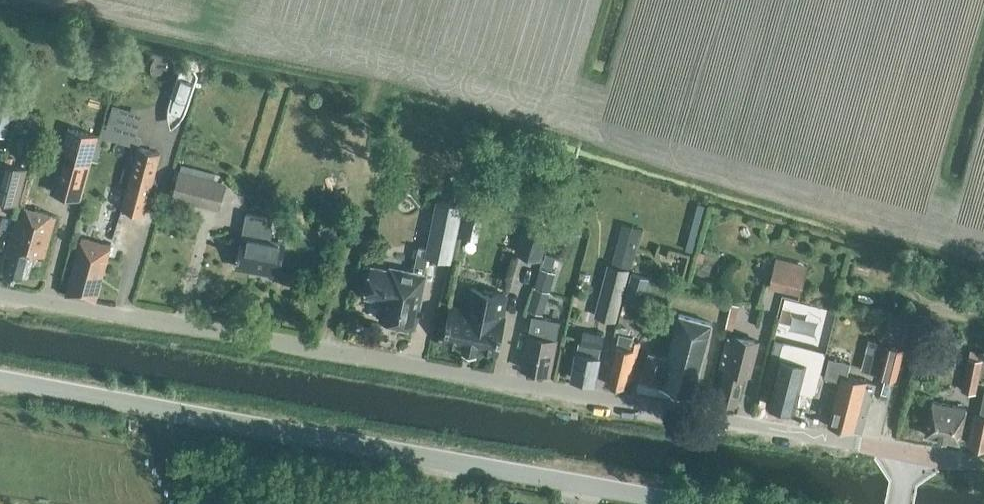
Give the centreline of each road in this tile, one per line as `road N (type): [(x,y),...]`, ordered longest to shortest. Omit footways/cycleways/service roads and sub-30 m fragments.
road 1 (unclassified): [(908,455),(0,293)]
road 2 (tertiary): [(682,503),(0,379)]

